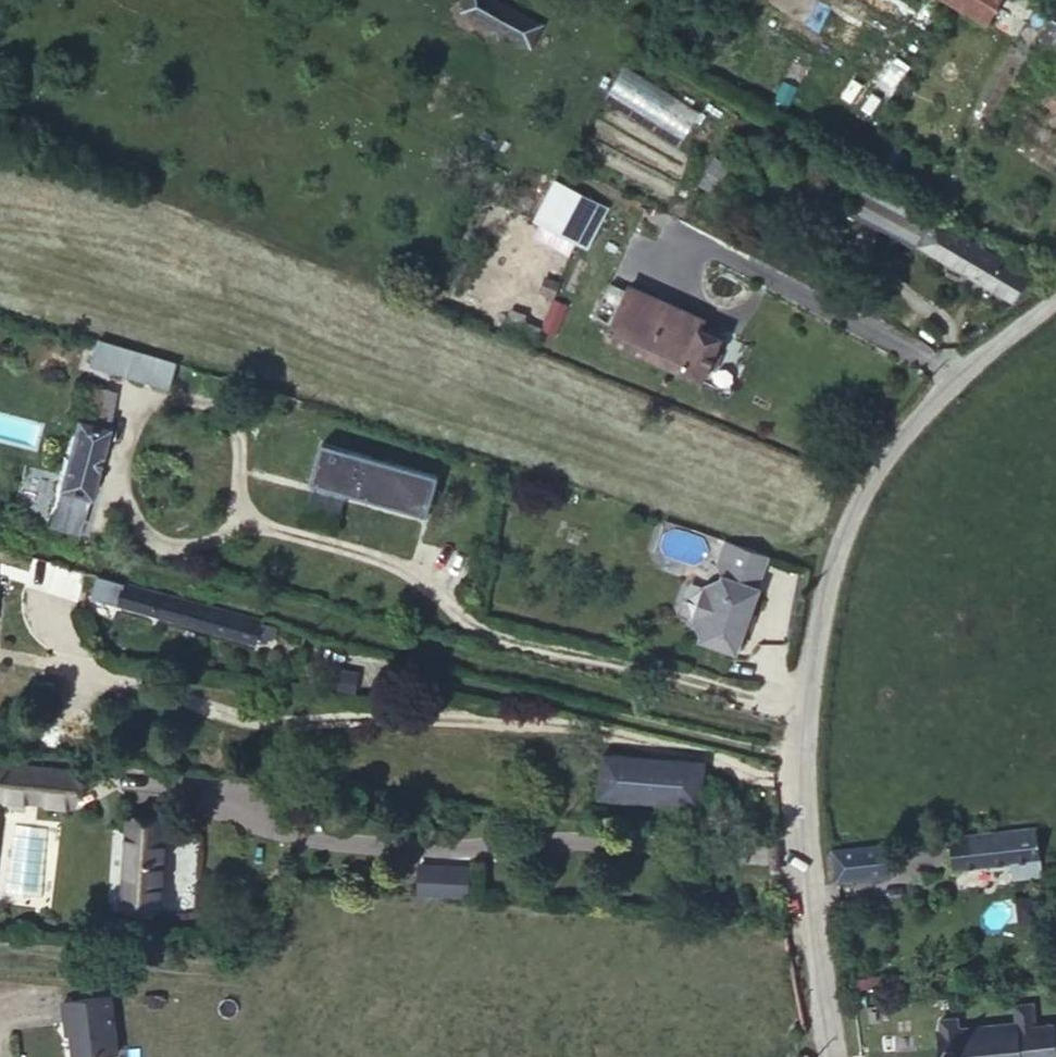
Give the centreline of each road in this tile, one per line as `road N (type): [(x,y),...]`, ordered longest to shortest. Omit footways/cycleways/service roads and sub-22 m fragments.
road 1 (unclassified): [(829,1056),(792,781),(798,703),(831,547),(874,462),(951,374),(1055,293)]

